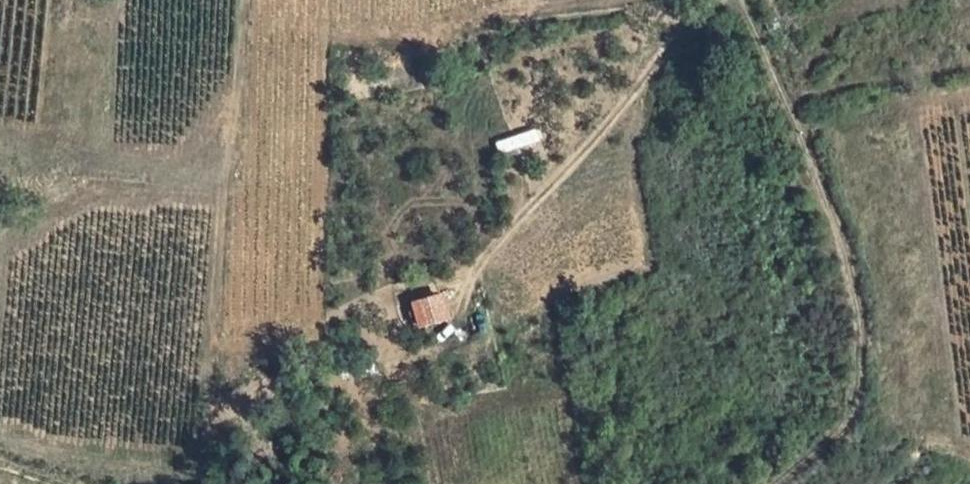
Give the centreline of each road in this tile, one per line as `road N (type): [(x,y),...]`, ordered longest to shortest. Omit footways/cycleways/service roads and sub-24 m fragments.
road 1 (track): [(717,0),(491,254),(452,277),(356,302),(295,339),(232,343),(214,329),(221,203),(211,173),(174,156)]
road 2 (track): [(739,0),(857,296),(850,423),(778,483)]
road 3 (track): [(0,128),(117,161),(174,156),(216,126),(239,66),(243,0)]

